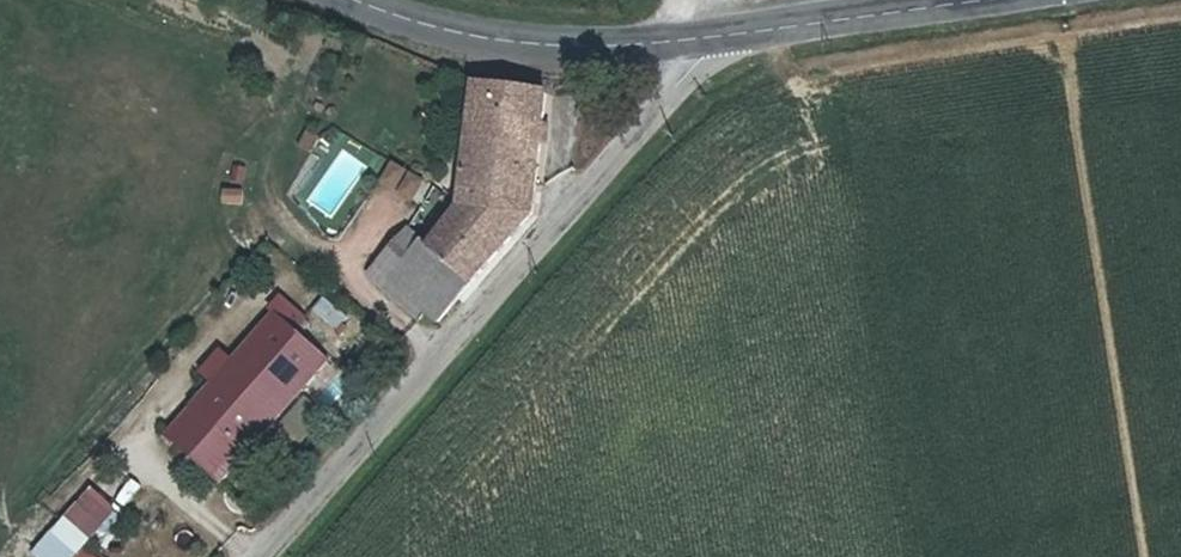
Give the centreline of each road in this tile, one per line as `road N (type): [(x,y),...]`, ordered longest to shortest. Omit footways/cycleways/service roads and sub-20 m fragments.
road 1 (unclassified): [(257,556),(710,37)]
road 2 (tertiary): [(710,37),(540,45),(361,0)]
road 3 (tertiary): [(966,0),(710,37)]

